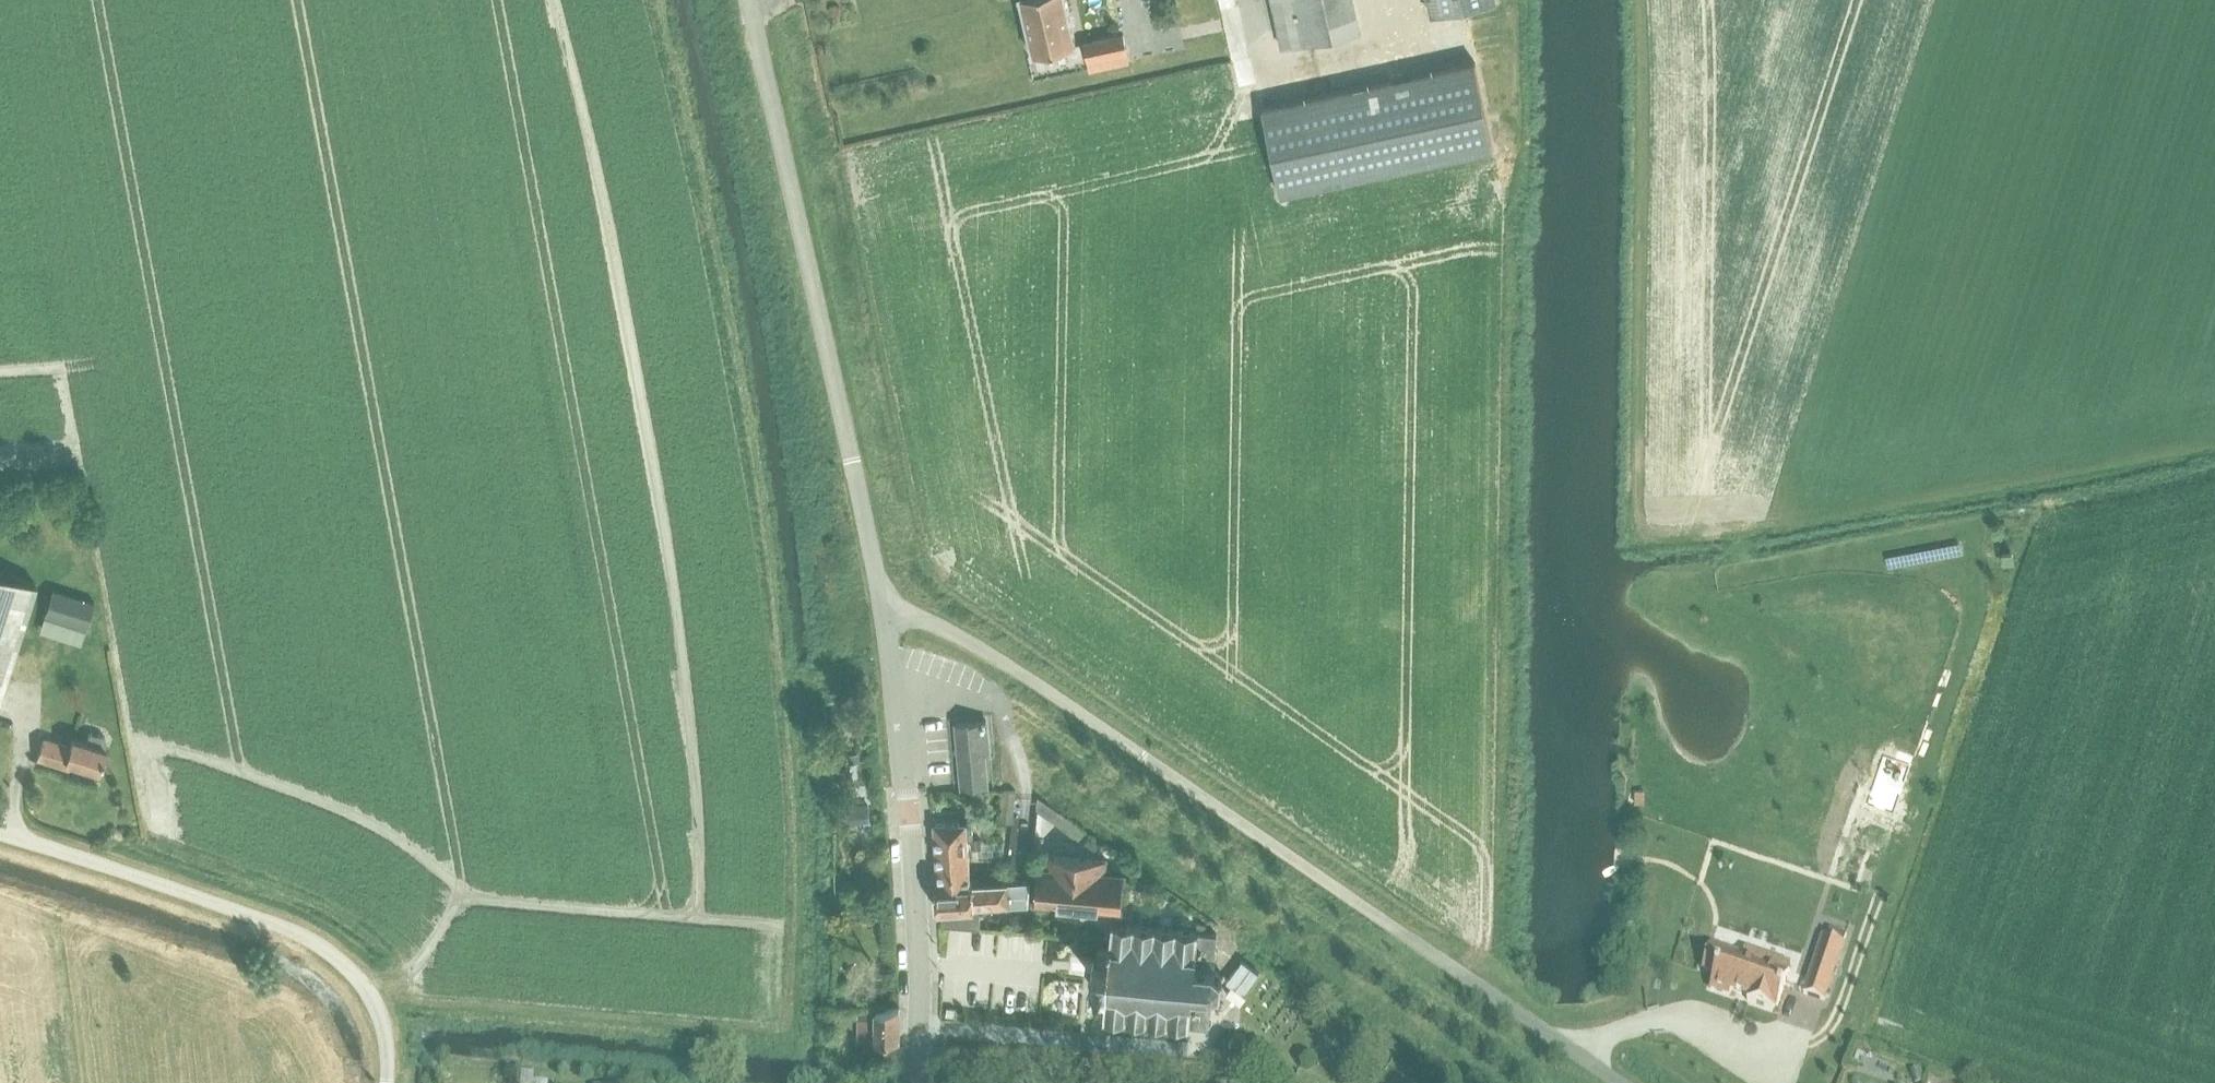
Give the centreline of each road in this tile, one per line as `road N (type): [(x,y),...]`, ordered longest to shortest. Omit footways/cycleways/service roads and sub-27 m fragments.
road 1 (unclassified): [(1614,1082),(1141,756)]
road 2 (unclassified): [(388,1082),(388,1033),(367,988),(335,954),(241,910),(0,829)]
road 3 (unclassified): [(851,461),(747,0)]
road 4 (residential): [(915,1082),(918,933),(885,613)]
road 5 (residential): [(1141,756),(946,628),(885,613)]
road 6 (residential): [(885,613),(851,461)]

